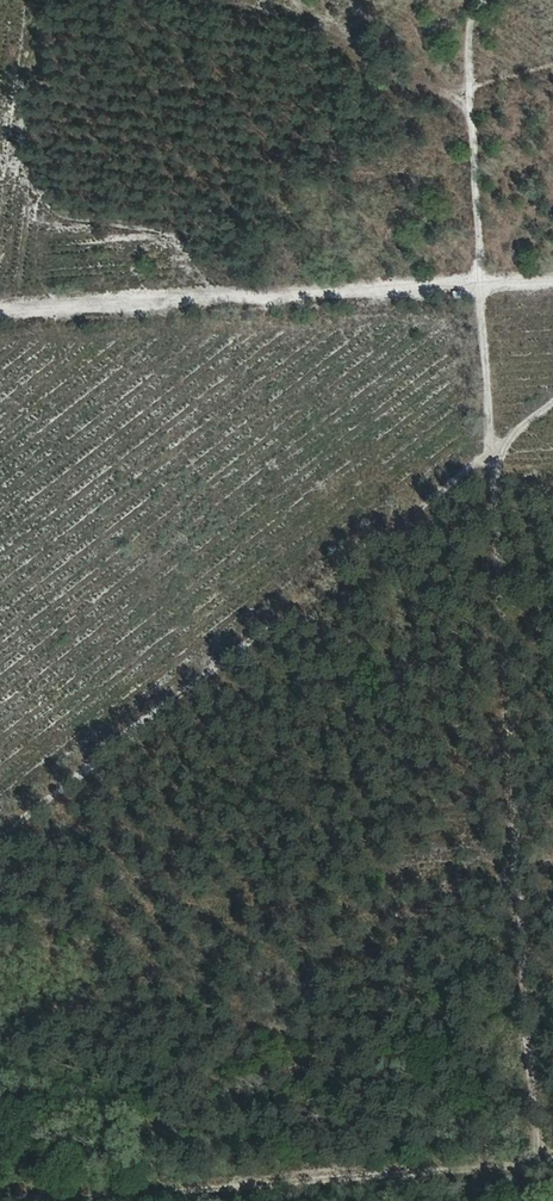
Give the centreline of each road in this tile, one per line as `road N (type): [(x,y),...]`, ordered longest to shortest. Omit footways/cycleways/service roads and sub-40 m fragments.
road 1 (track): [(472,0),(481,283),(538,1161)]
road 2 (track): [(552,406),(0,837)]
road 3 (track): [(552,279),(0,307)]
road 4 (track): [(552,1160),(9,1200)]

